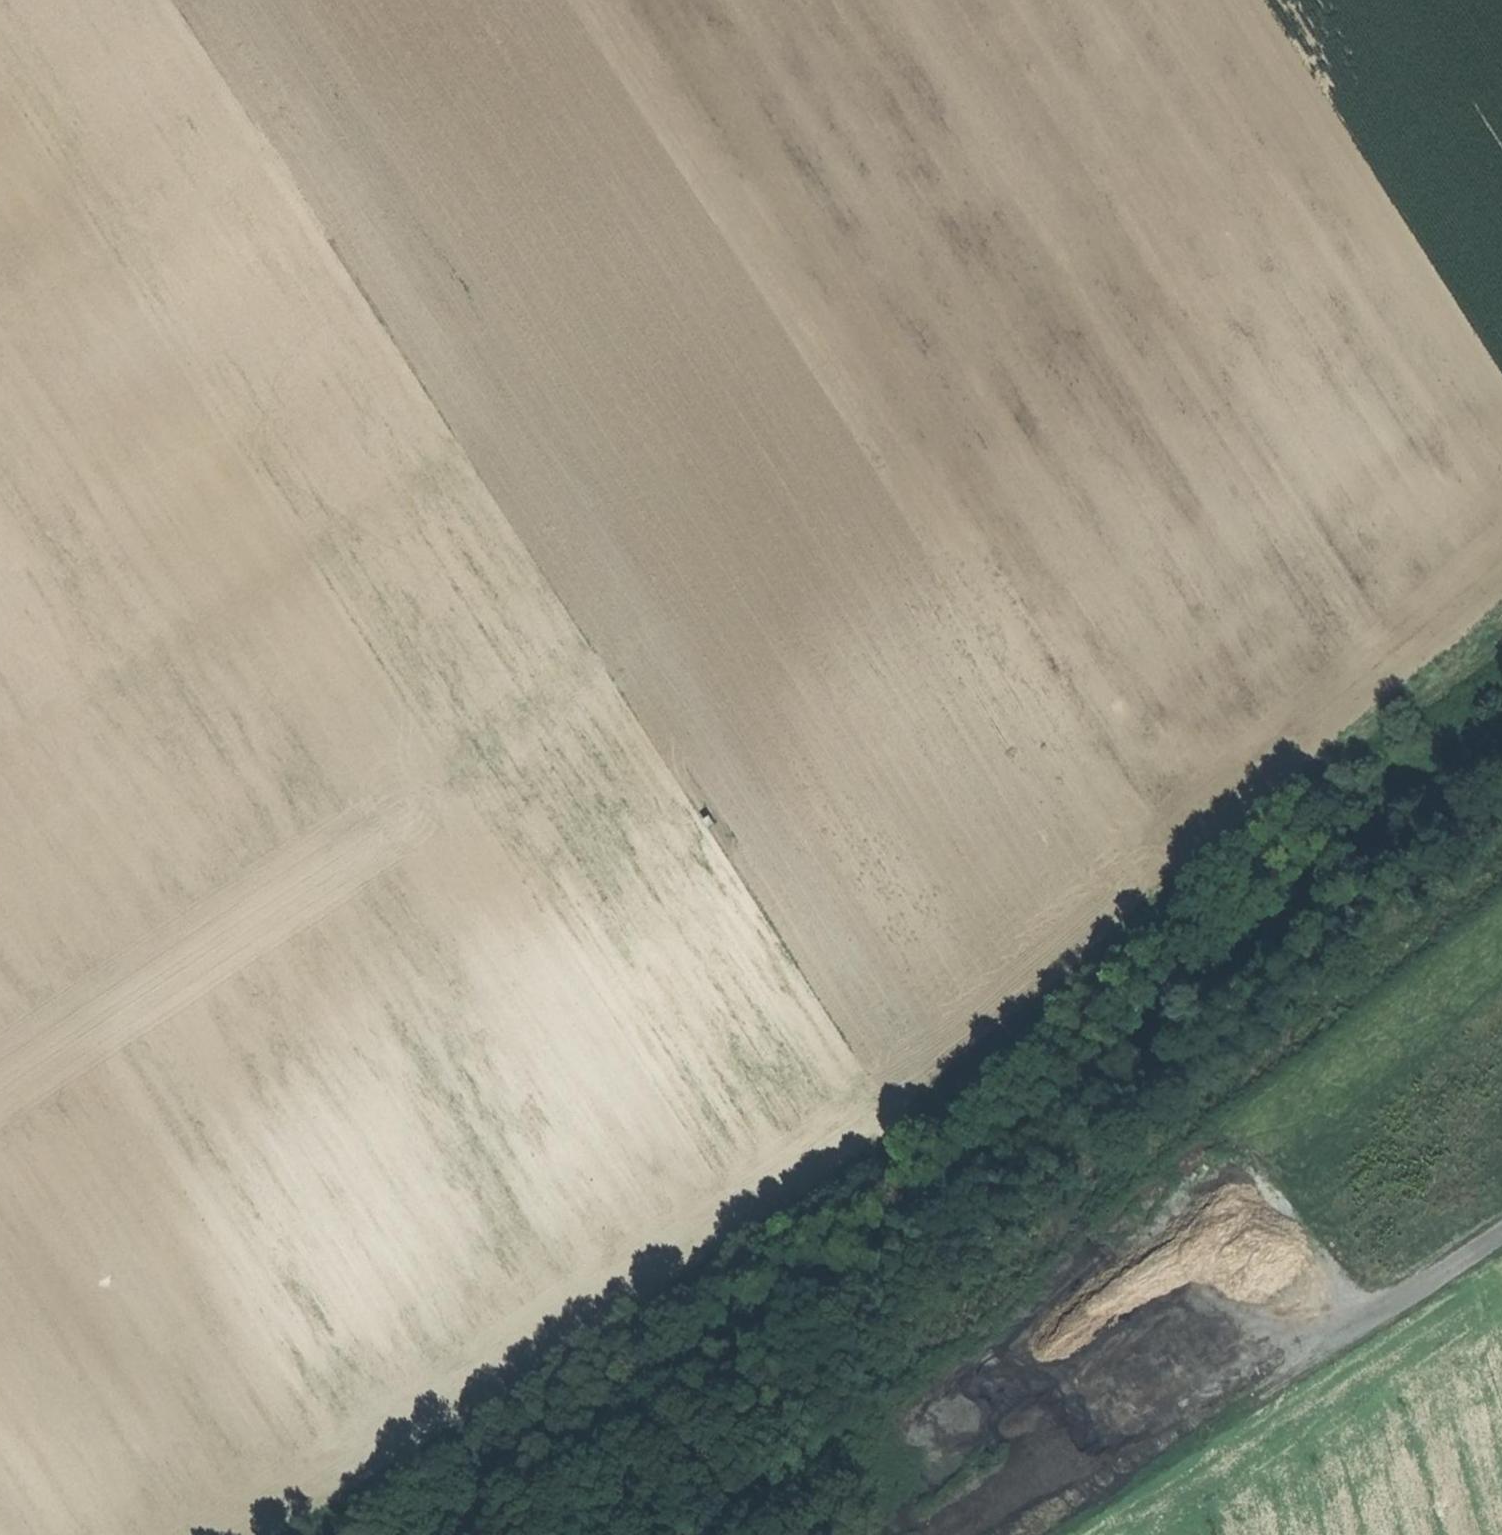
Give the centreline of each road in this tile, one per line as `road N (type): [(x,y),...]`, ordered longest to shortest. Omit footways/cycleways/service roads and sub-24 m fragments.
road 1 (track): [(297,1534),(980,1086),(1144,905),(1501,635)]
road 2 (track): [(1501,1206),(1122,1457)]

